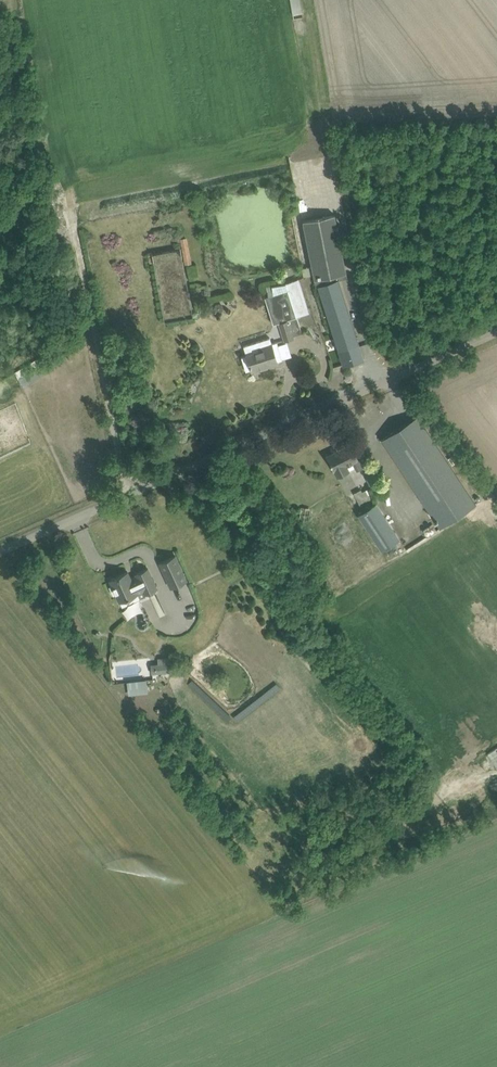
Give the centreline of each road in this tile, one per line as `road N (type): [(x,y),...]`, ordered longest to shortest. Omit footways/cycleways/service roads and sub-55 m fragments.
road 1 (unclassified): [(0,549),(496,328)]

